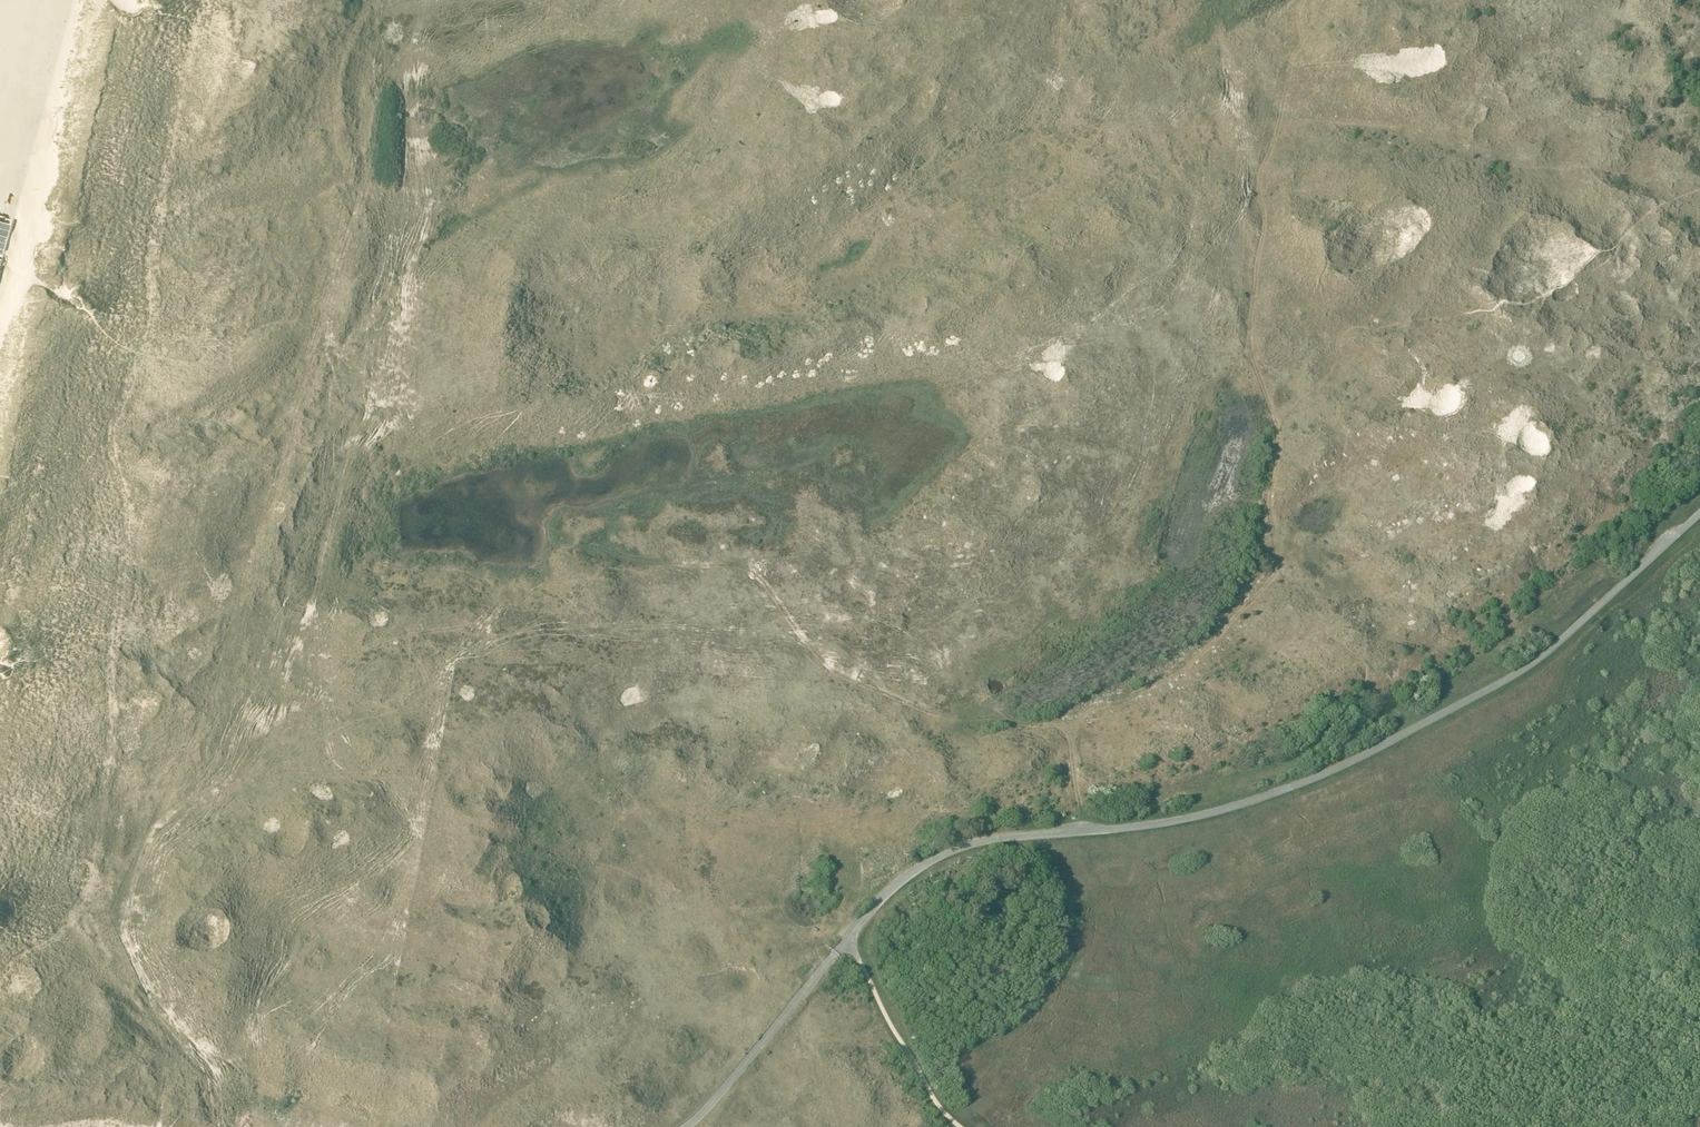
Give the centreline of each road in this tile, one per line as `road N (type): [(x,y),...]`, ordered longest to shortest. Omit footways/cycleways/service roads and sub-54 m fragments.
road 1 (track): [(688,1126),(847,942)]

